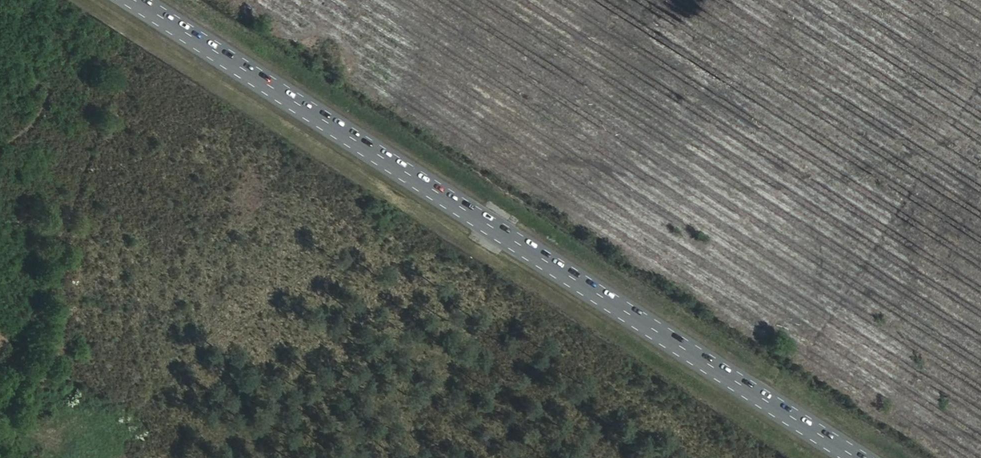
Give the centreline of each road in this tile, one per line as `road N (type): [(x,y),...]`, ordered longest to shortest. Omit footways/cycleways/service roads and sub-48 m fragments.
road 1 (primary): [(862,457),(139,0)]

